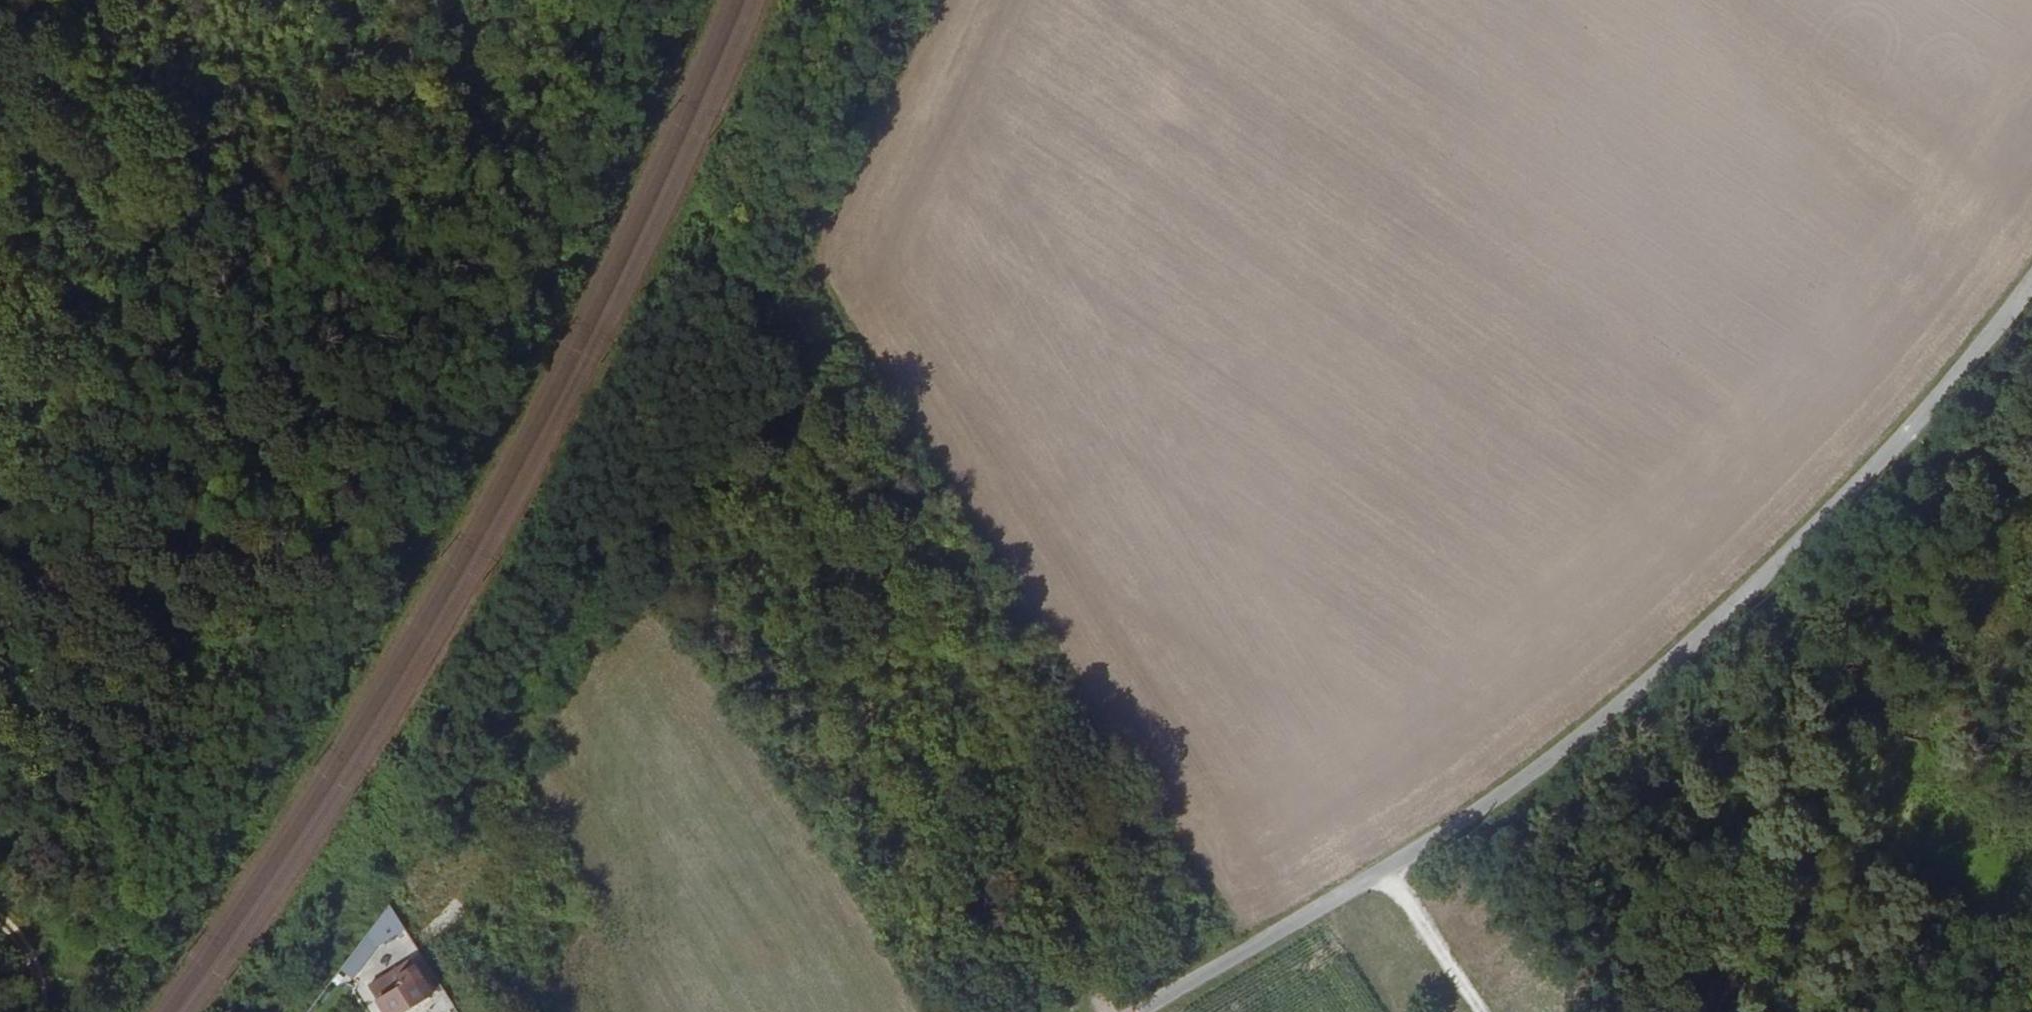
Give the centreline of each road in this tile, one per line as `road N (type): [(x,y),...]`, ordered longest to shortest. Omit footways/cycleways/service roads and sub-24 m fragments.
road 1 (unclassified): [(2031,267),(1855,475),(1659,662),(1413,850),(1147,1011)]
road 2 (track): [(1474,1011),(1380,870)]

